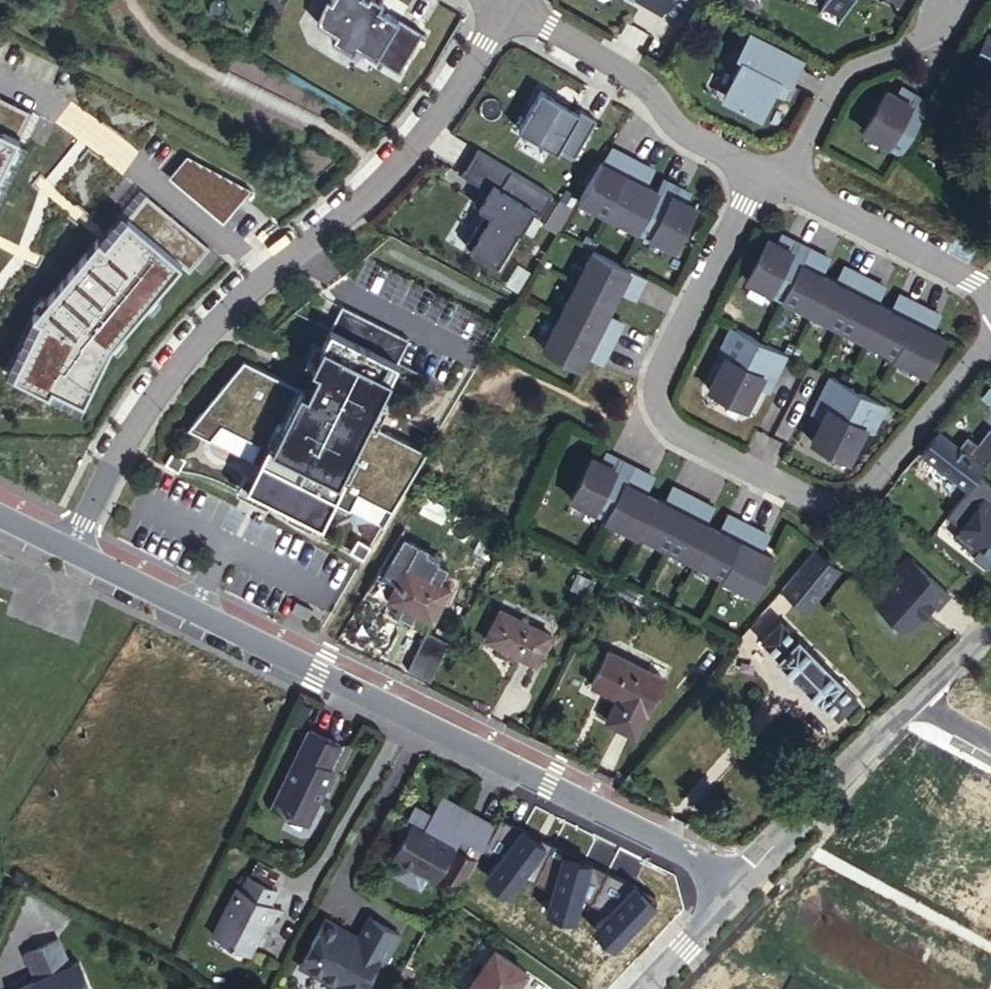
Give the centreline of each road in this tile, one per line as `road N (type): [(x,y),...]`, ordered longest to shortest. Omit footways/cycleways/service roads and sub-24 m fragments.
road 1 (residential): [(70,551),(708,866),(739,890)]
road 2 (residential): [(509,6),(390,177),(228,310),(179,367),(70,551)]
road 3 (residential): [(764,174),(662,370),(660,405),(678,432),(800,497),(854,499),(875,486),(990,337)]
road 4 (residential): [(509,6),(628,75),(684,130),(764,174)]
road 5 (residential): [(952,0),(929,39),(846,71),(788,185)]
road 6 (unclassified): [(739,890),(916,702)]
road 7 (residential): [(788,185),(990,301)]
road 8 (unclassified): [(647,988),(739,890)]

